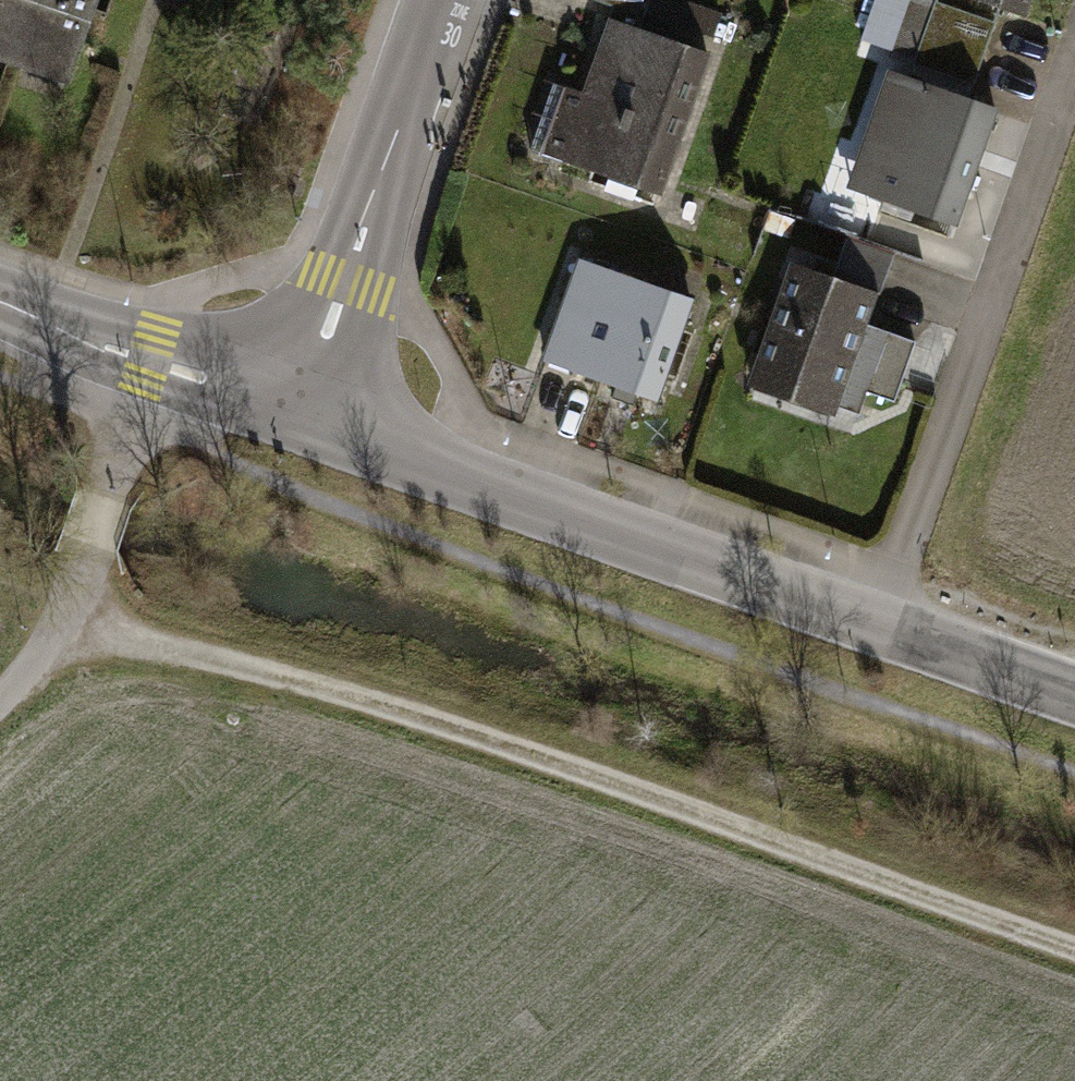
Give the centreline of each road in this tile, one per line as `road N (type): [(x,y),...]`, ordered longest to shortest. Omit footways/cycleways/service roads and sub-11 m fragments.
road 1 (track): [(71,612),(157,643),(389,704),(1074,949)]
road 2 (residential): [(301,415),(1074,695)]
road 3 (residential): [(451,0),(301,415)]
road 4 (track): [(160,361),(71,612),(0,708)]
road 5 (residential): [(0,298),(301,415)]

